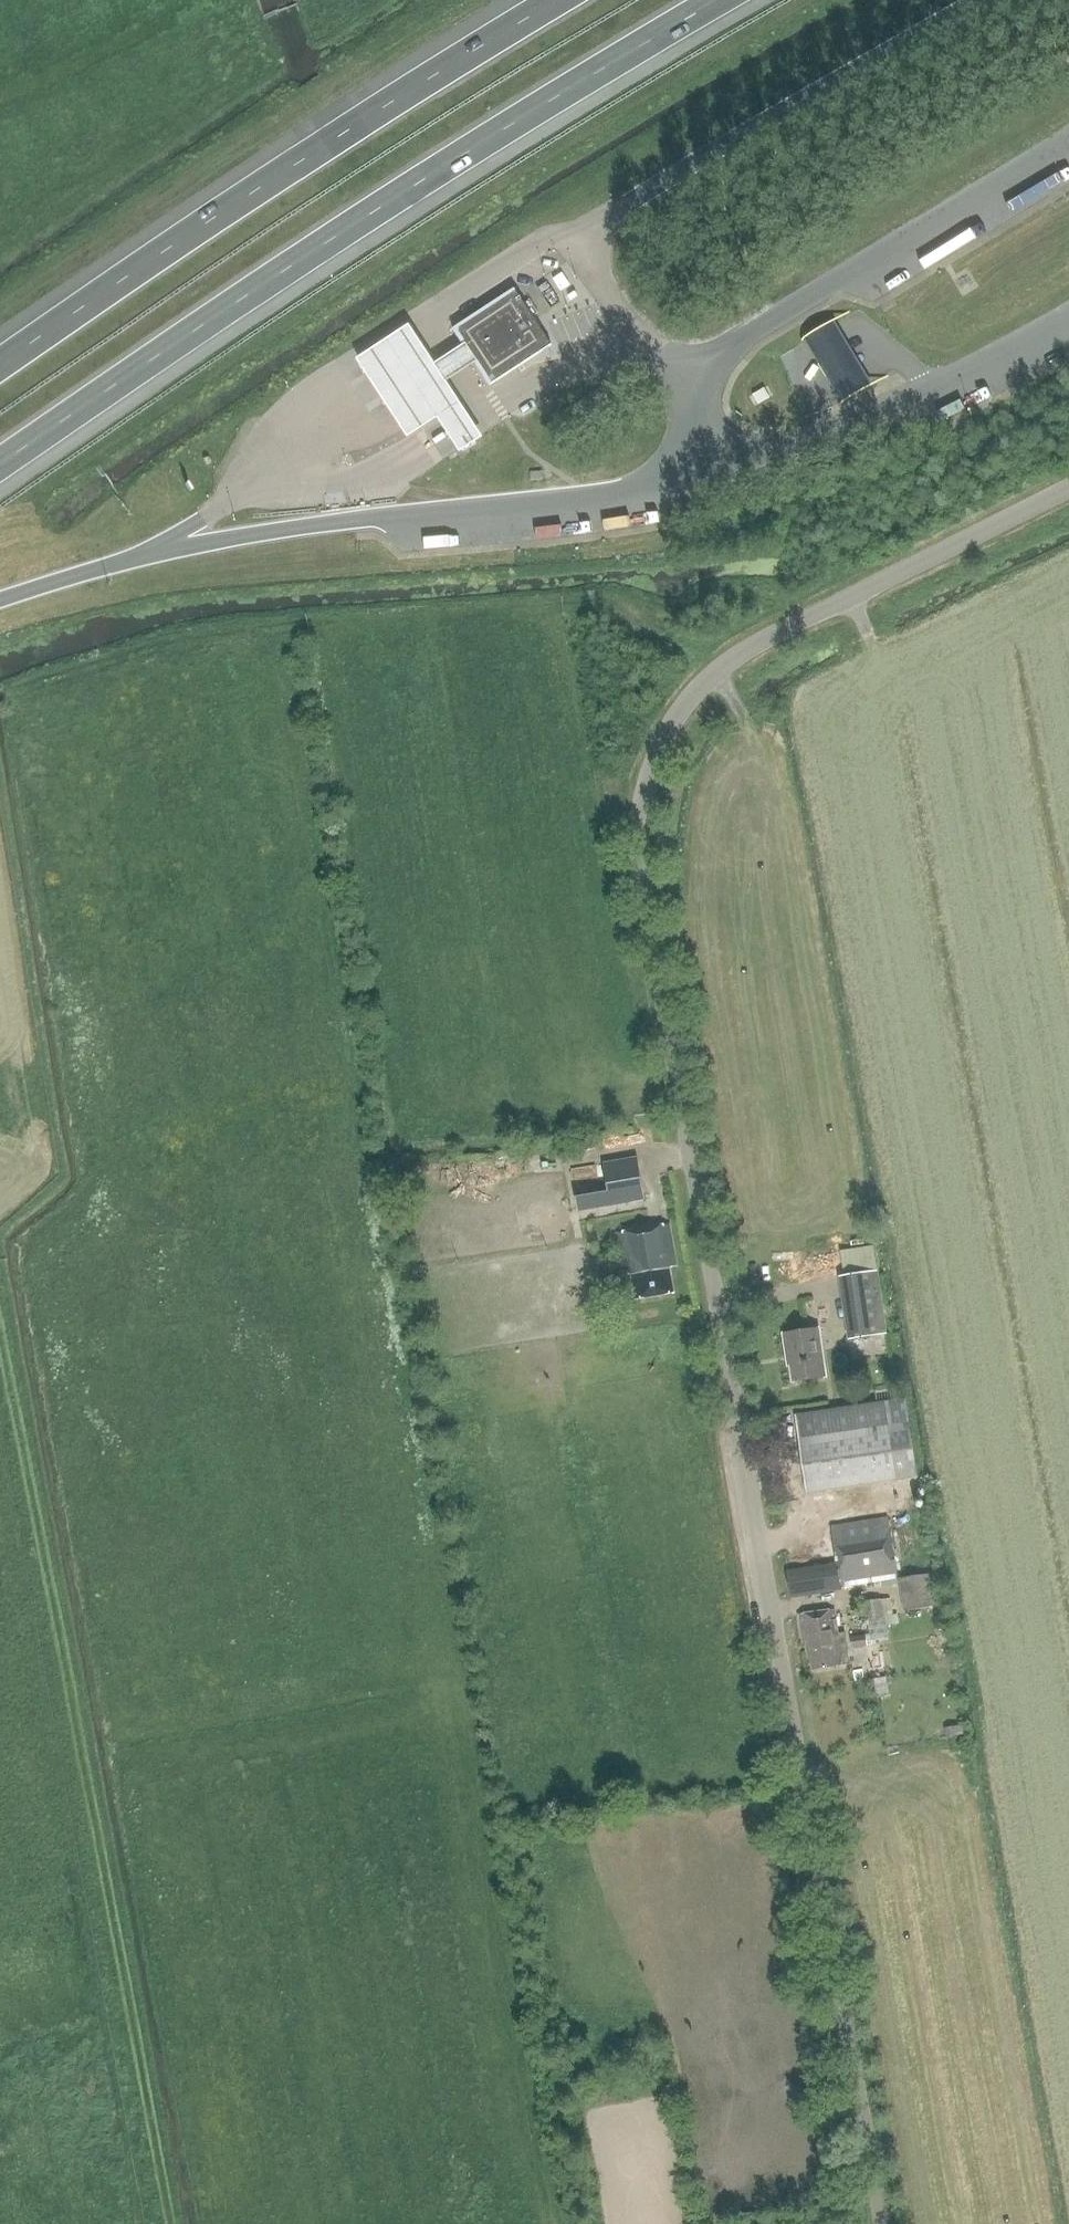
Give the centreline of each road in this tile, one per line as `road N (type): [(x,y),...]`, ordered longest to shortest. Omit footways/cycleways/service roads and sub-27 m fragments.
road 1 (unclassified): [(880,2223),(639,869),(639,827),(649,775),(672,725),(737,660),(1068,492)]
road 2 (motorway): [(0,464),(406,190),(719,0)]
road 3 (motorway): [(559,0),(0,364)]

